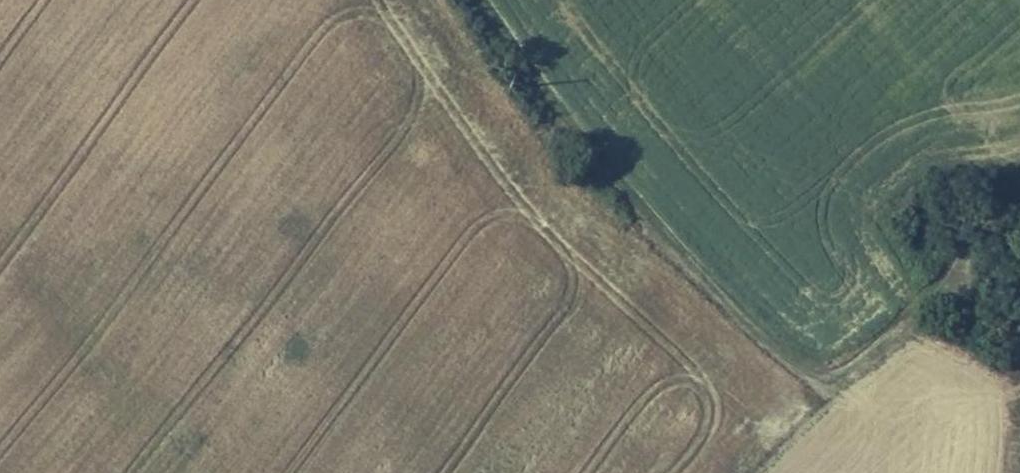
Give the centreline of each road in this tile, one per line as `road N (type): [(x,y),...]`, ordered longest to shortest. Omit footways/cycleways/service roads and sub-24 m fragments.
road 1 (track): [(487,0),(567,112),(690,252),(813,368)]

